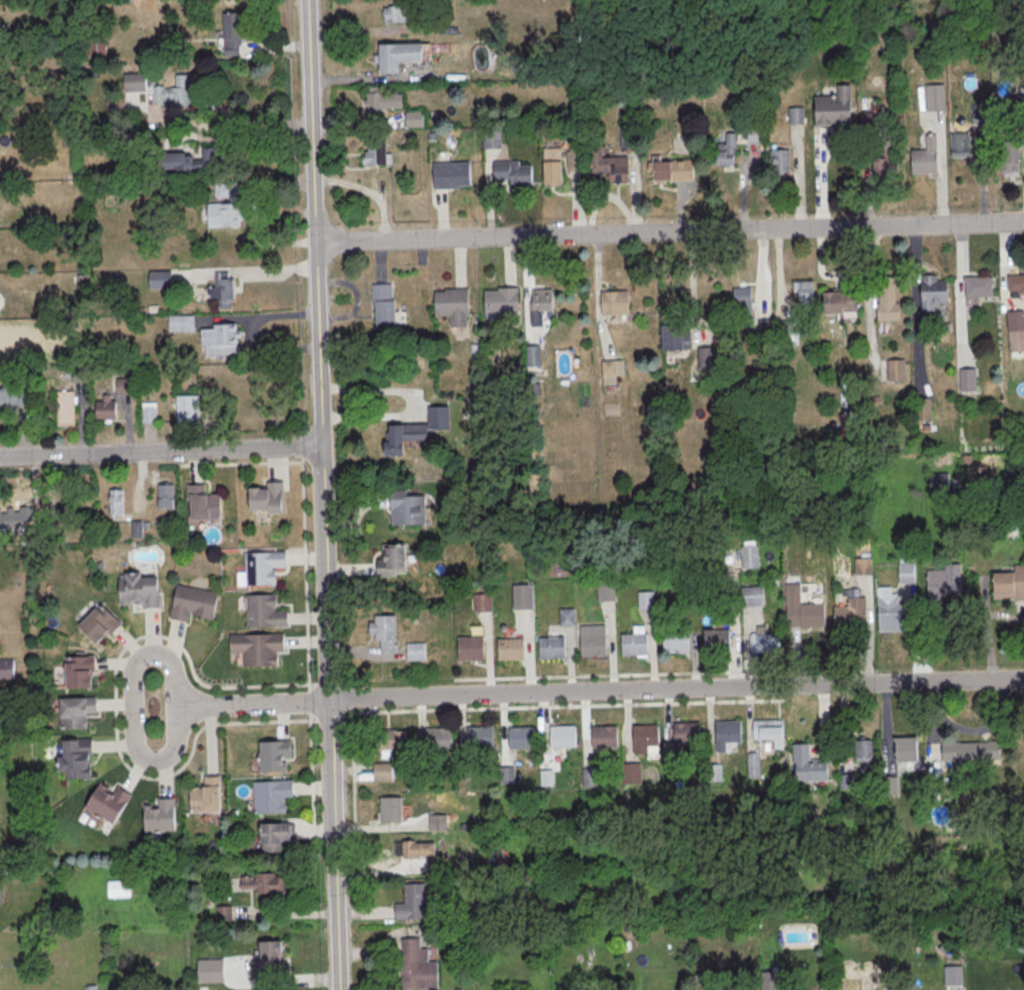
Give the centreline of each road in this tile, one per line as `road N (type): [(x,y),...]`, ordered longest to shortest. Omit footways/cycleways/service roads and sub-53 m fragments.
road 1 (residential): [(1023,222),(315,243)]
road 2 (residential): [(1023,679),(330,700)]
road 3 (residential): [(322,447),(0,458)]
road 4 (tertiary): [(340,989),(330,700)]
road 5 (residential): [(176,708),(171,664),(152,654),(137,660),(134,735),(143,757),(163,760),(175,751),(176,708)]
road 6 (tertiary): [(330,700),(322,447)]
road 7 (tertiary): [(315,243),(306,0)]
road 8 (tertiary): [(322,447),(315,243)]
road 9 (residential): [(330,700),(176,708)]

